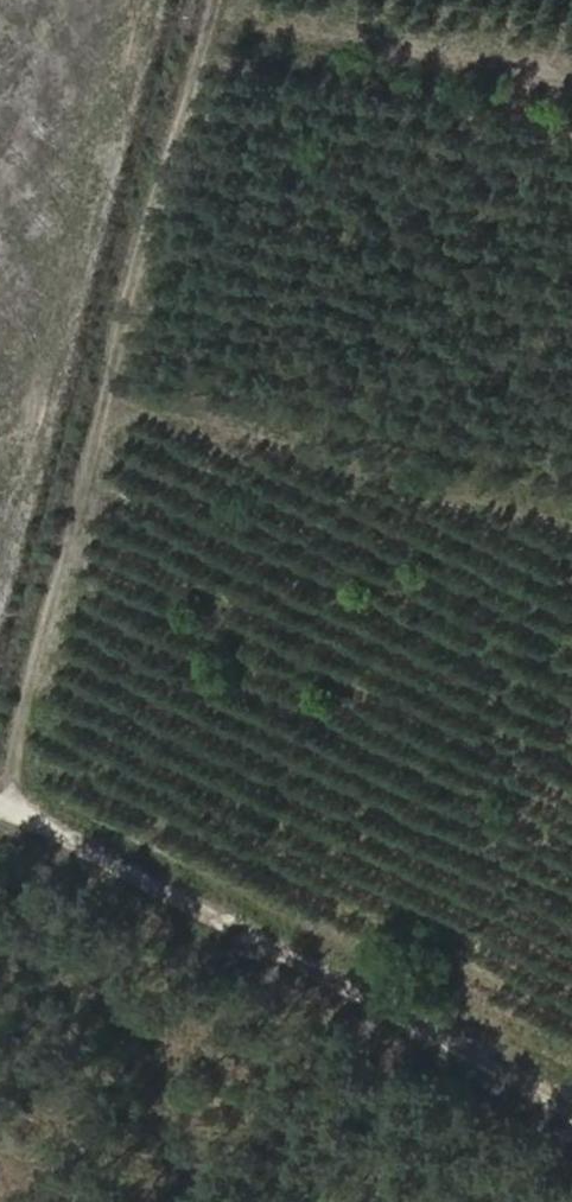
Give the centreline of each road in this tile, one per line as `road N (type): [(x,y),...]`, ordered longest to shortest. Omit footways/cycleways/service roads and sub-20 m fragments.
road 1 (track): [(0,802),(571,1100)]

